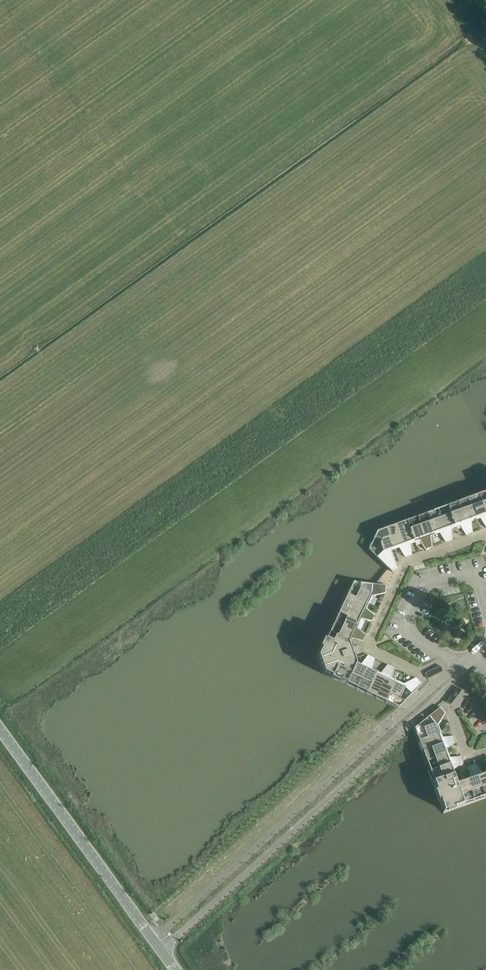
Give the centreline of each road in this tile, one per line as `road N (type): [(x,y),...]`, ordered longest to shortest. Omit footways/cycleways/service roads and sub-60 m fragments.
road 1 (residential): [(157,943),(459,670)]
road 2 (residential): [(485,535),(405,563),(367,648),(418,673),(446,658),(459,670)]
road 3 (tertiary): [(157,943),(0,729)]

